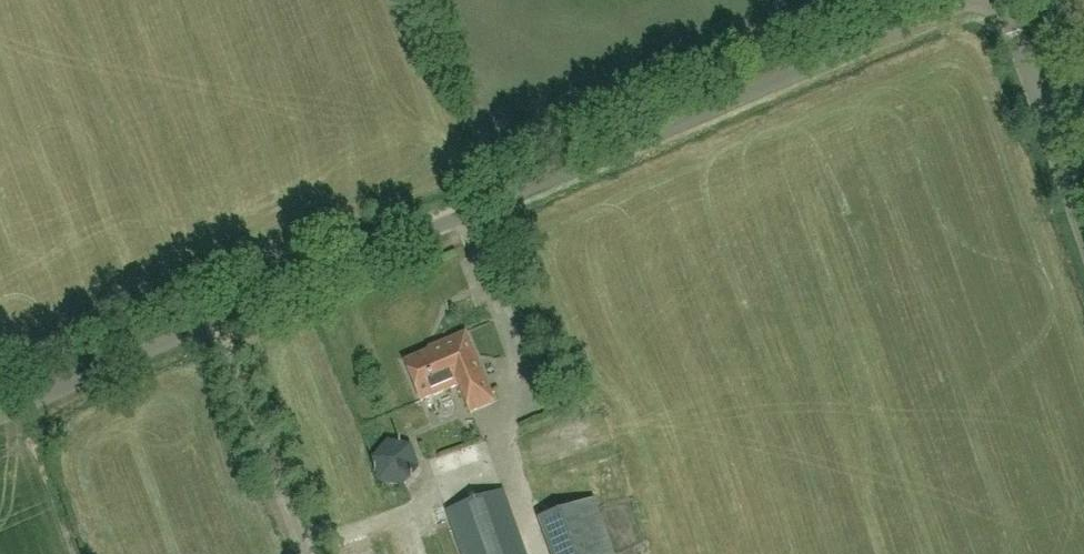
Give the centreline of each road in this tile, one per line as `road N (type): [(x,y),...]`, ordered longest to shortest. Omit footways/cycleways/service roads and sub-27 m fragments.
road 1 (unclassified): [(211,327),(979,0)]
road 2 (unclassified): [(1083,248),(996,0)]
road 3 (unclassified): [(303,553),(211,327)]
road 4 (unclassified): [(0,418),(211,327)]

